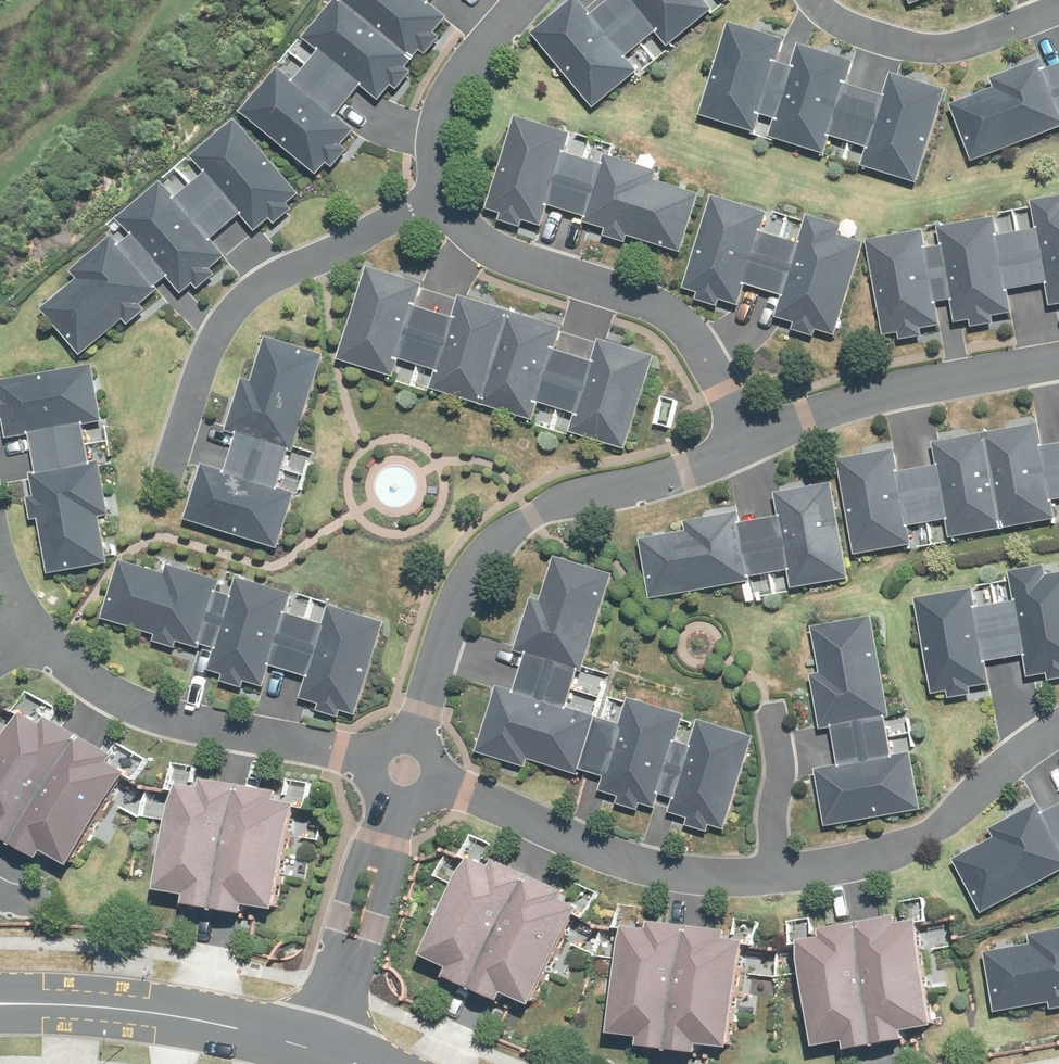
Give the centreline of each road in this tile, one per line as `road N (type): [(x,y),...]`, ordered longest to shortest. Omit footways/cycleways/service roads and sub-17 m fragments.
road 1 (residential): [(416,742),(459,593),(481,561),(532,519),(659,484),(739,448)]
road 2 (residential): [(443,207),(273,281),(230,317),(192,378),(159,481)]
road 3 (residential): [(739,448),(684,333),(648,310),(500,261),(470,243),(443,207)]
road 4 (residential): [(26,631),(90,687),(164,721),(373,765)]
road 5 (residential): [(436,781),(627,866),(695,881),(776,878)]
road 6 (residential): [(739,448),(892,393),(1058,361)]
road 7 (residential): [(776,878),(909,847),(1058,725)]
road 8 (tertiary): [(0,1006),(163,1015),(313,1050)]
road 9 (residential): [(811,0),(837,25),(899,46),(937,46),(1058,9)]
road 10 (residential): [(313,1050),(396,804)]
road 11 (residential): [(443,207),(434,161),(444,100),(534,0)]
road 12 (residential): [(775,714),(776,878)]

